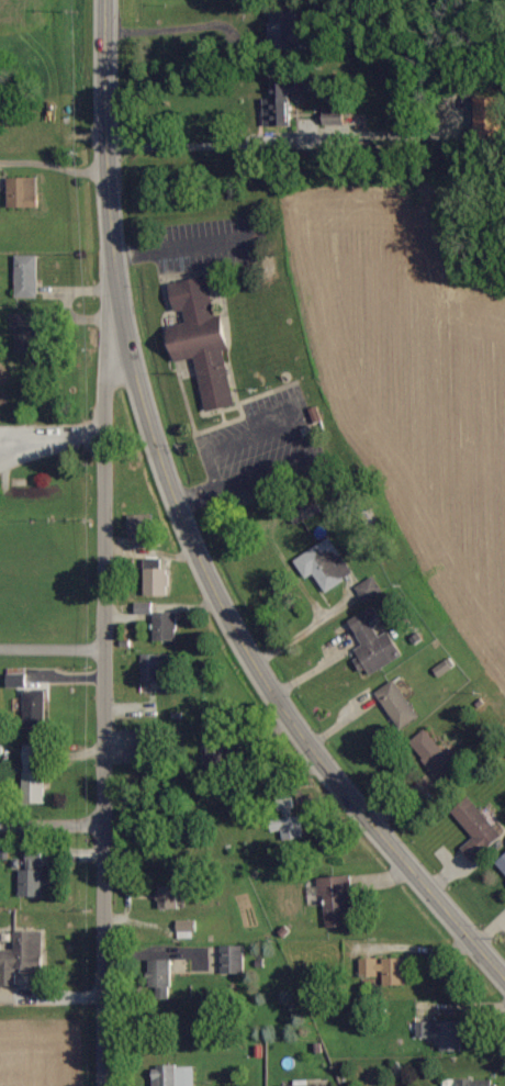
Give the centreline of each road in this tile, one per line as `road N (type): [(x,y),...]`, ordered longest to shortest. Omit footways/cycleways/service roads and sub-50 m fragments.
road 1 (secondary): [(504,981),(307,749),(220,607),(150,433),(115,294),(102,0)]
road 2 (residential): [(105,1085),(102,433)]

